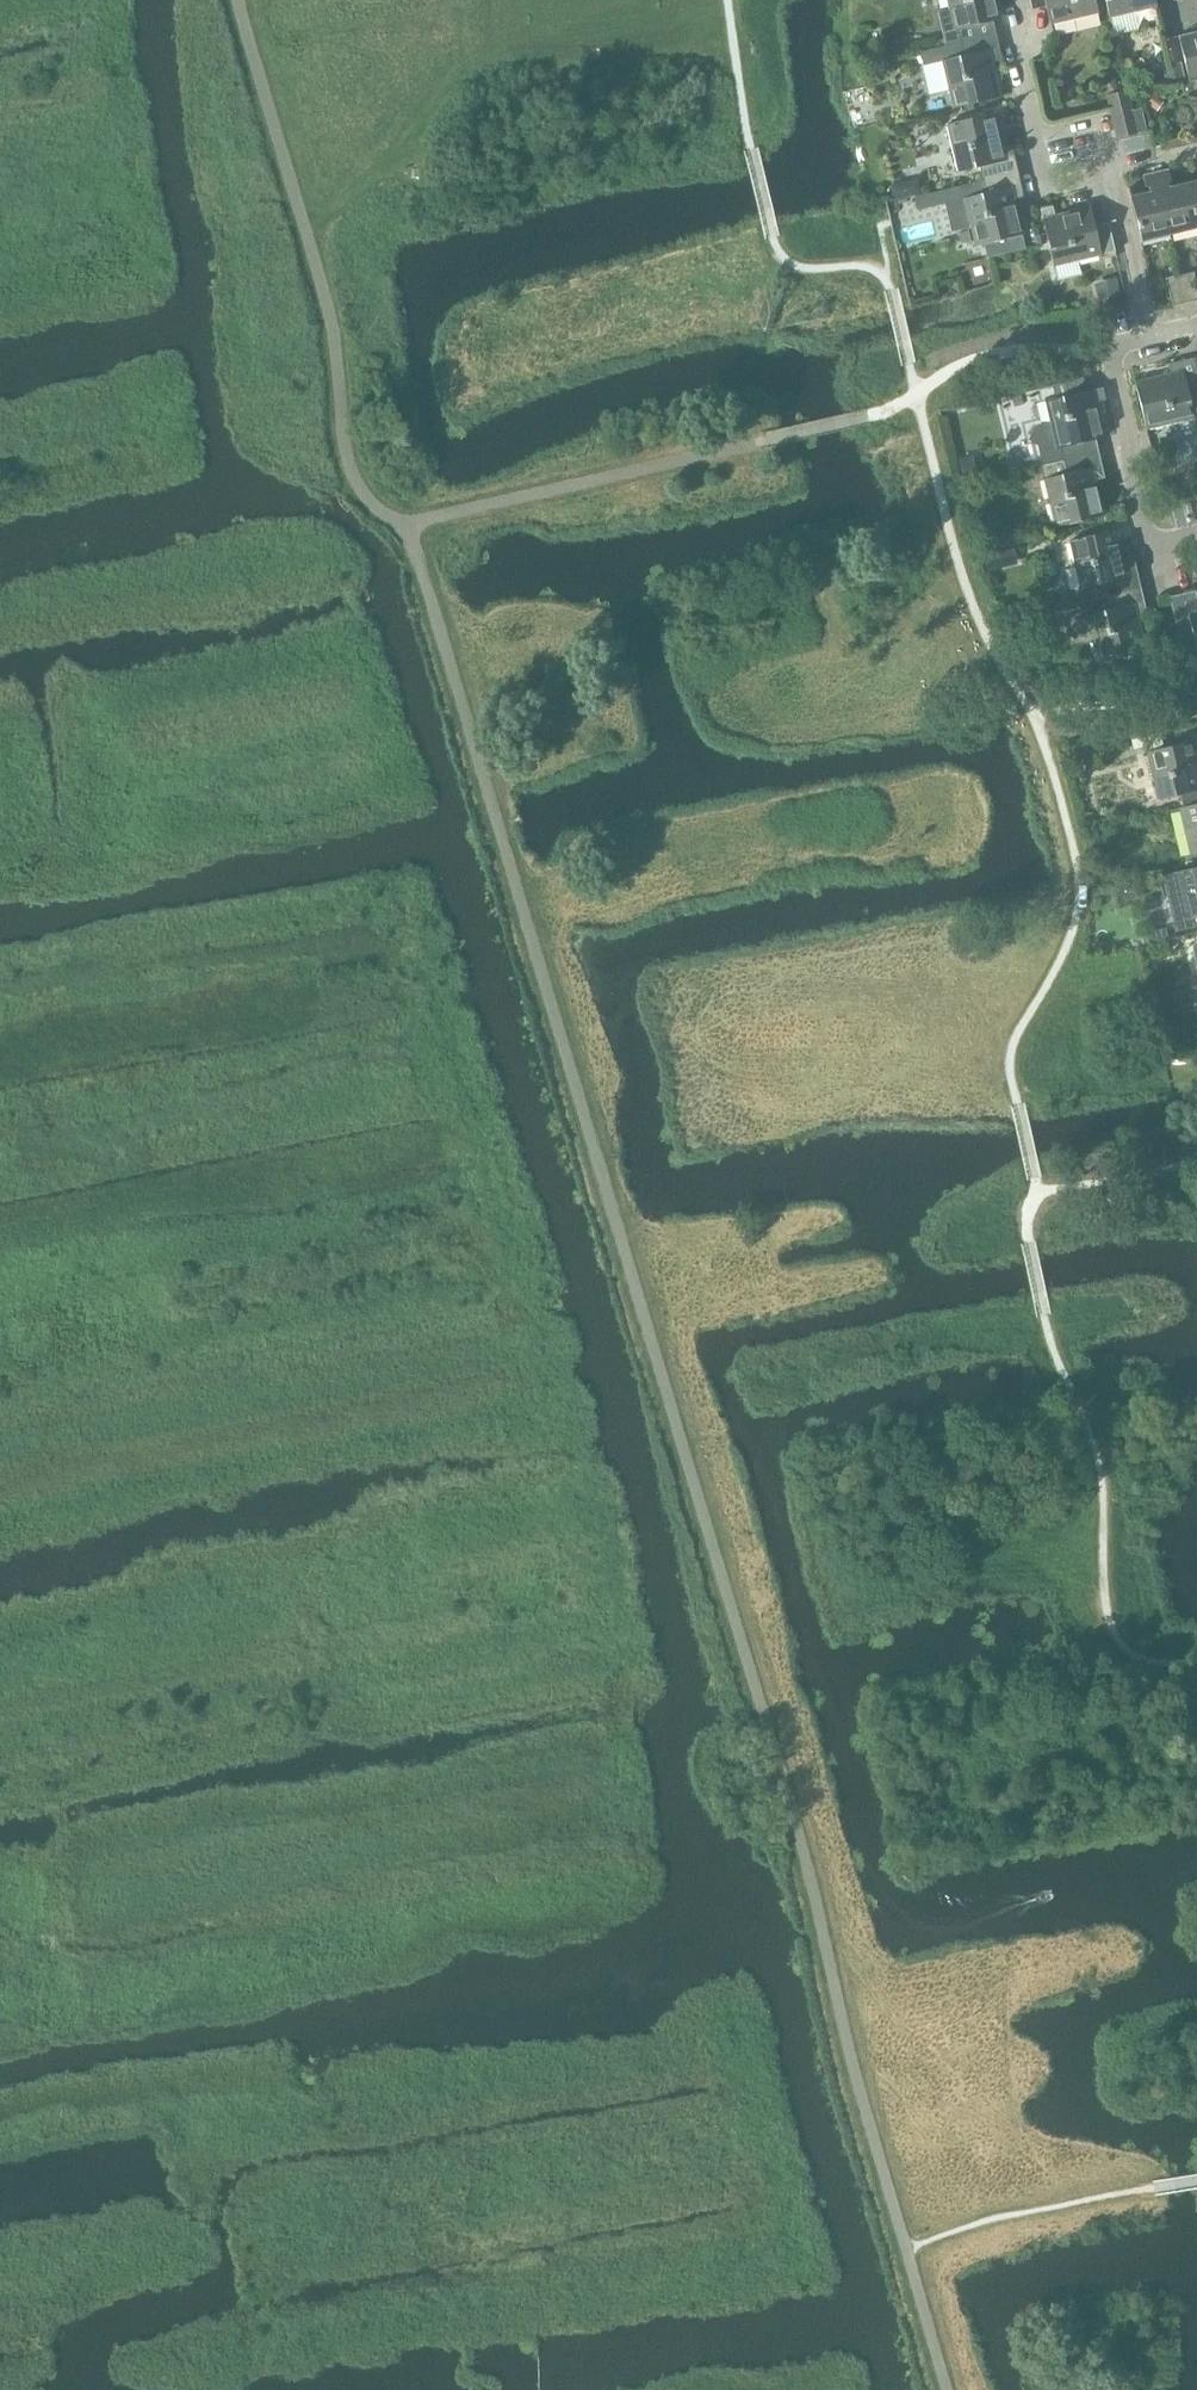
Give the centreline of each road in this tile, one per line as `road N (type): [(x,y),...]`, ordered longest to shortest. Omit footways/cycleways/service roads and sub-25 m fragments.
road 1 (residential): [(1196,536),(1150,548),(1108,354),(1152,342)]
road 2 (residential): [(1152,342),(1112,172)]
road 3 (residential): [(1040,137),(1025,71),(1031,39),(1022,0)]

